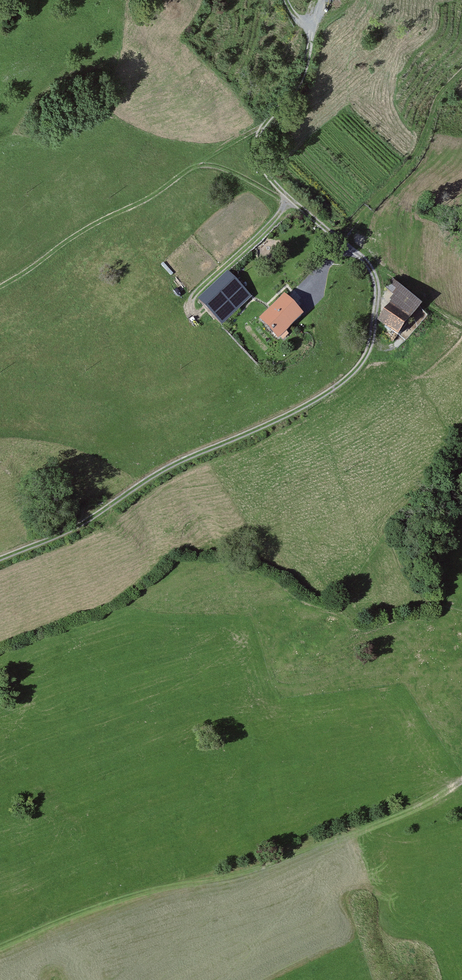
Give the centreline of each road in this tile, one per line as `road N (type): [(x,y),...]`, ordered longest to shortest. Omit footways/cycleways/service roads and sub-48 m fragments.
road 1 (track): [(372,269),(372,341),(360,366),(334,390),(167,467),(65,533),(0,559)]
road 2 (track): [(0,946),(131,895),(270,864),(414,810),(461,781)]
road 3 (track): [(265,124),(0,286)]
road 4 (track): [(311,37),(304,76),(265,124),(257,153),(270,181),(372,269)]
road 5 (track): [(297,293),(410,163),(442,93),(461,70)]
road 6 (track): [(193,167),(213,167),(291,199),(192,297),(190,313),(203,309)]

